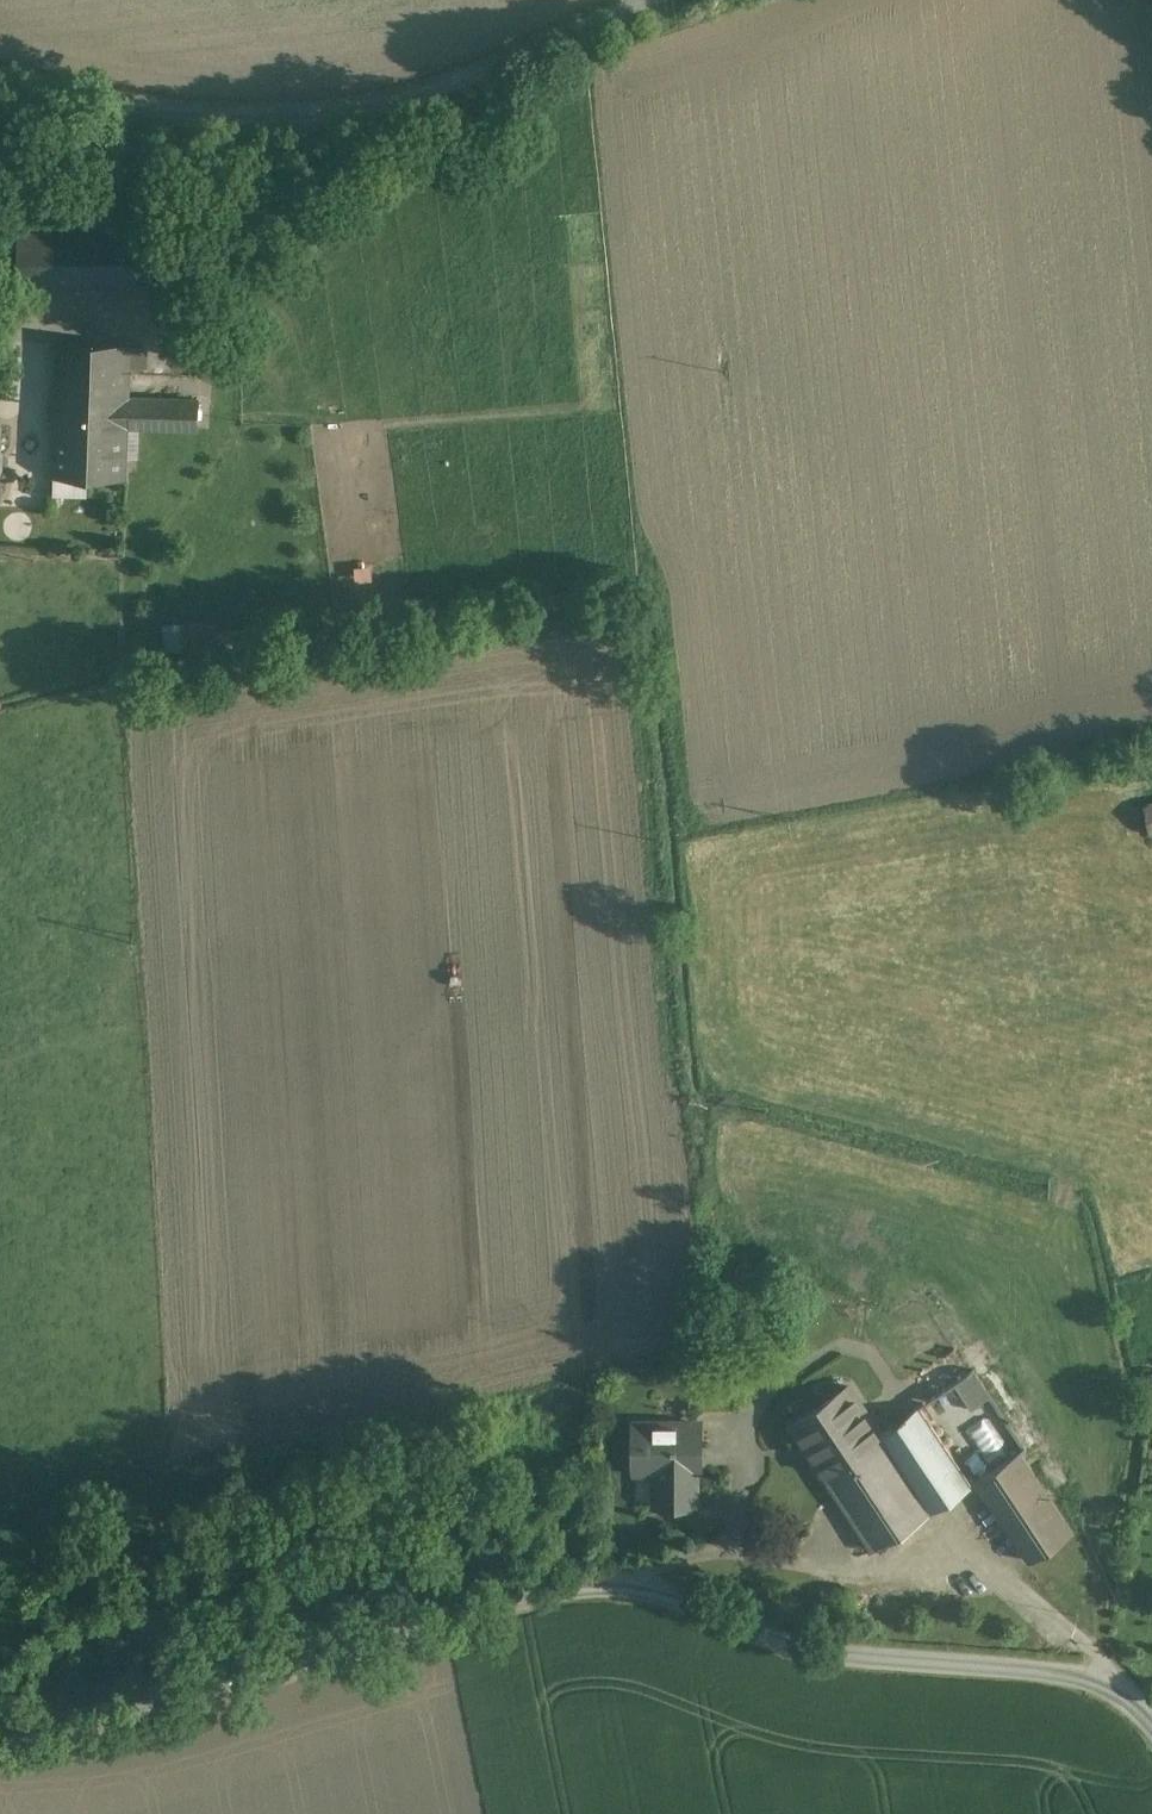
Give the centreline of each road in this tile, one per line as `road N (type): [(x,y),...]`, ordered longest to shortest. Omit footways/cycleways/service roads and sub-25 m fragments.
road 1 (unclassified): [(1151,1717),(1104,1683),(1064,1673),(837,1650),(747,1628),(679,1598),(576,1589),(252,1674),(0,1724)]
road 2 (unclassified): [(0,73),(153,102),(307,111),(500,63),(647,0)]

